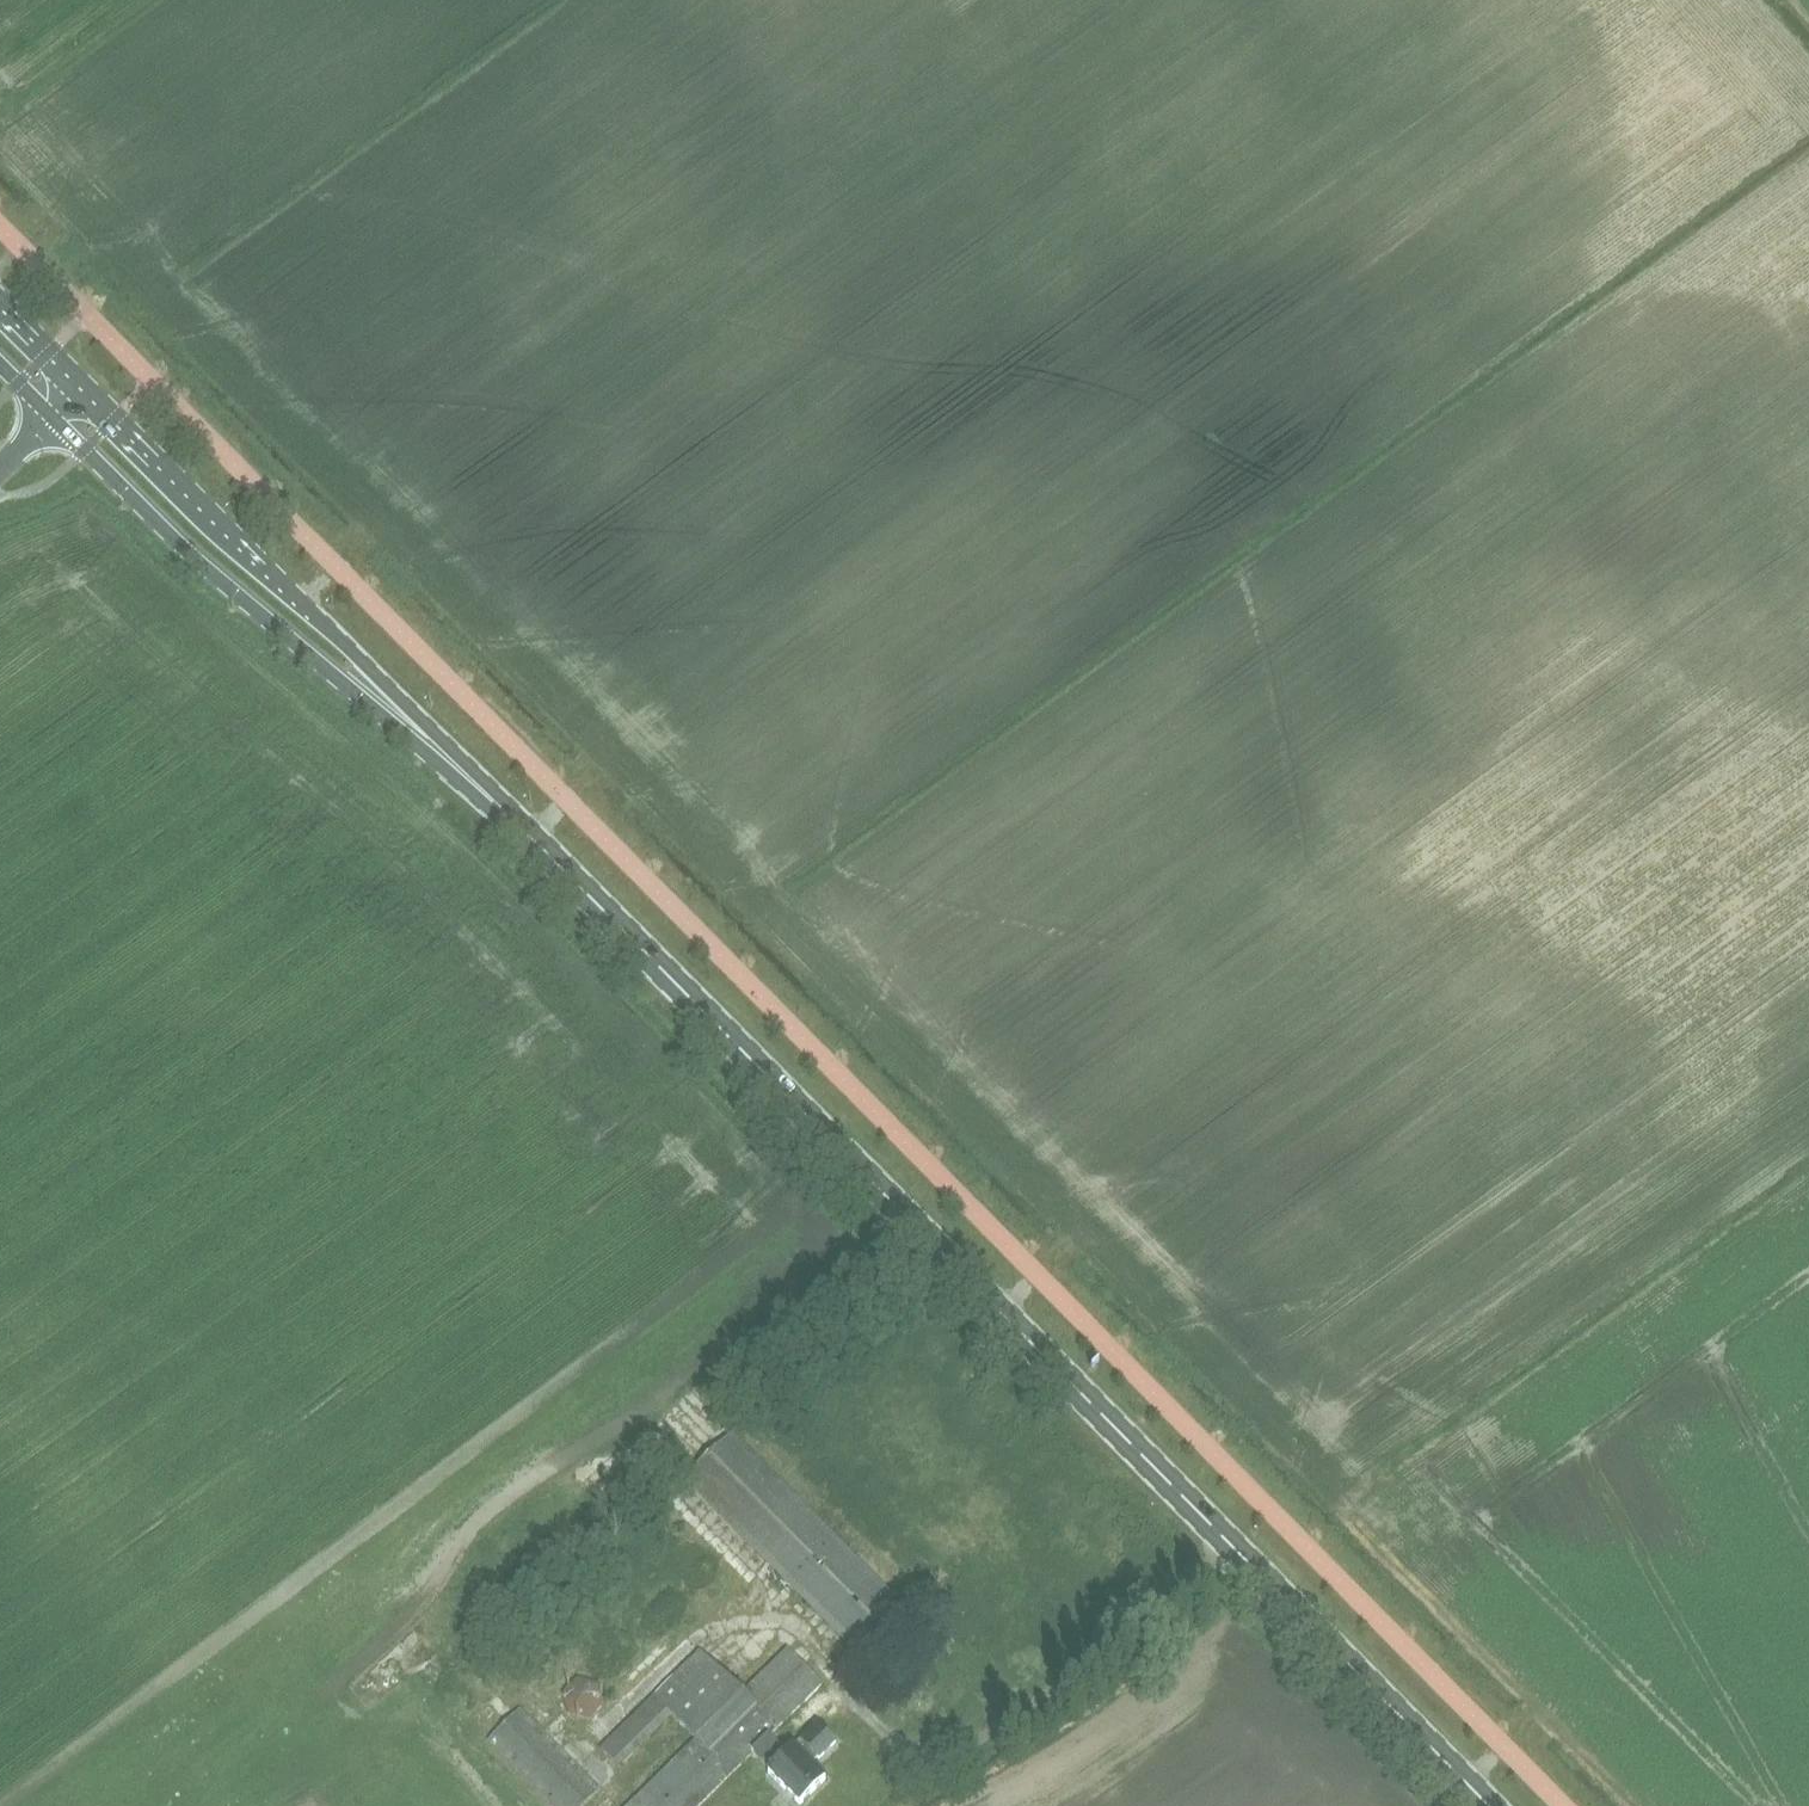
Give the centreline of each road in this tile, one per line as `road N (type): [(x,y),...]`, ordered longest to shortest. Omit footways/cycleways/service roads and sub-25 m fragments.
road 1 (secondary): [(1484,1805),(466,779)]
road 2 (secondary): [(50,417),(218,579),(466,779)]
road 3 (secondary): [(466,779),(337,636),(78,390)]

